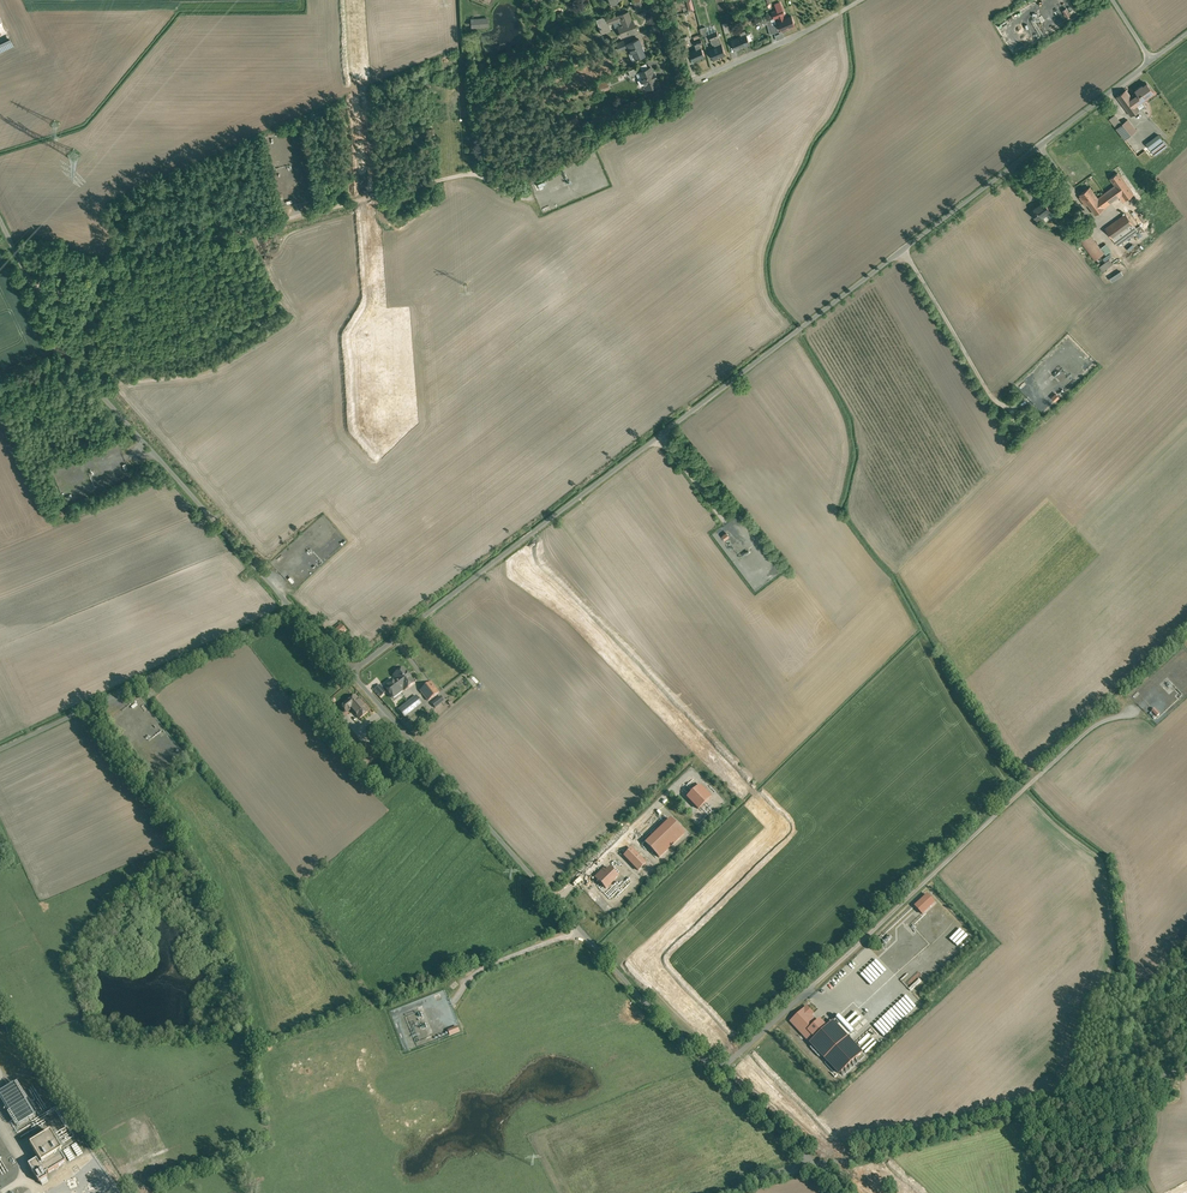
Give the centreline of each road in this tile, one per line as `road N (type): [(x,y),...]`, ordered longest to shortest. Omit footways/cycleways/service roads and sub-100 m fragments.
road 1 (unclassified): [(1152,61),(351,673)]
road 2 (track): [(32,286),(478,170),(684,84)]
road 3 (unclassified): [(351,673),(656,1012),(817,1165)]
road 4 (unclassified): [(0,220),(67,349),(286,605)]
road 5 (unclassified): [(1186,1068),(817,1165)]
road 6 (unclassified): [(286,605),(0,748)]
road 7 (residential): [(653,0),(684,84),(860,0)]

